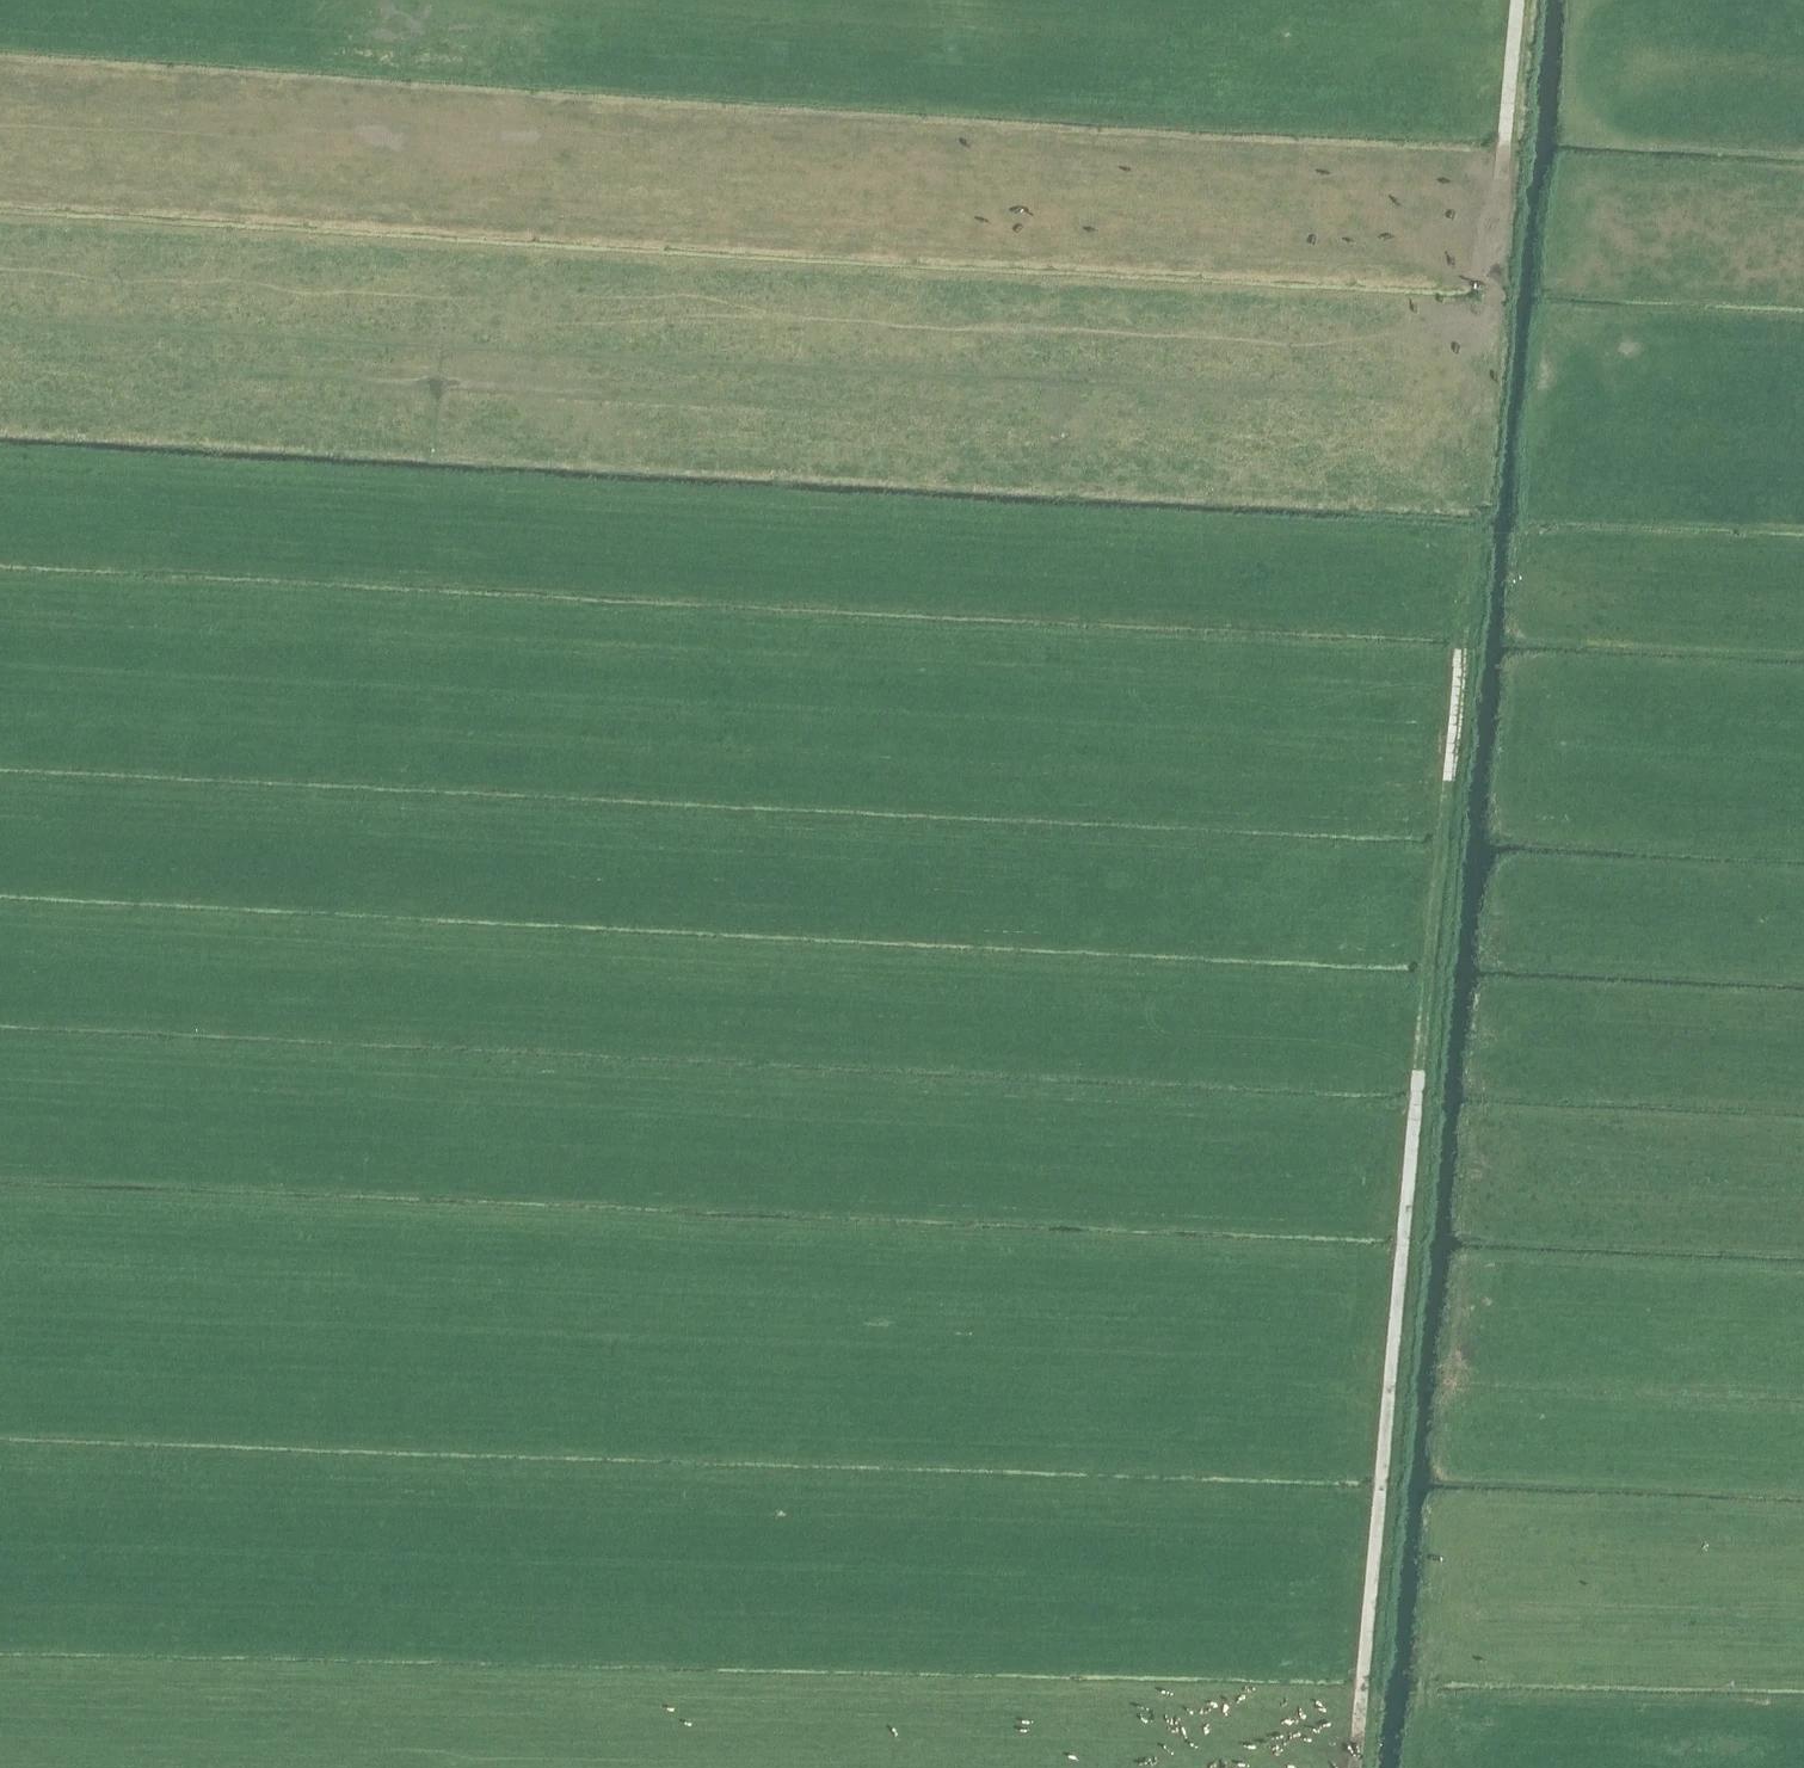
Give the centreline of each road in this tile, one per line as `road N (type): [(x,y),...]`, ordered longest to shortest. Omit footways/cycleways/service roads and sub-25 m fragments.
road 1 (track): [(1516,0),(1504,175)]

